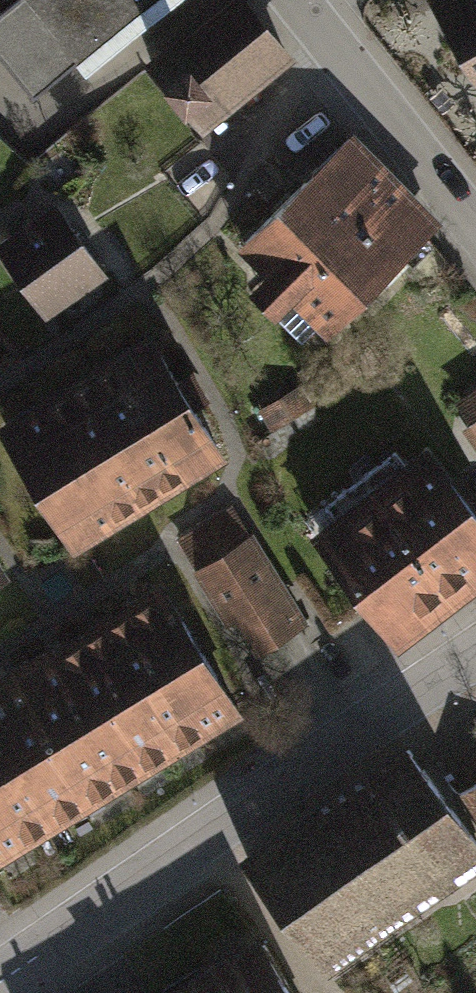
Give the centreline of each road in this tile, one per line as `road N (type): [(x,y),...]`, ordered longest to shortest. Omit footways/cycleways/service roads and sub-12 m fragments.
road 1 (residential): [(475,659),(0,983)]
road 2 (residential): [(475,216),(315,0)]

